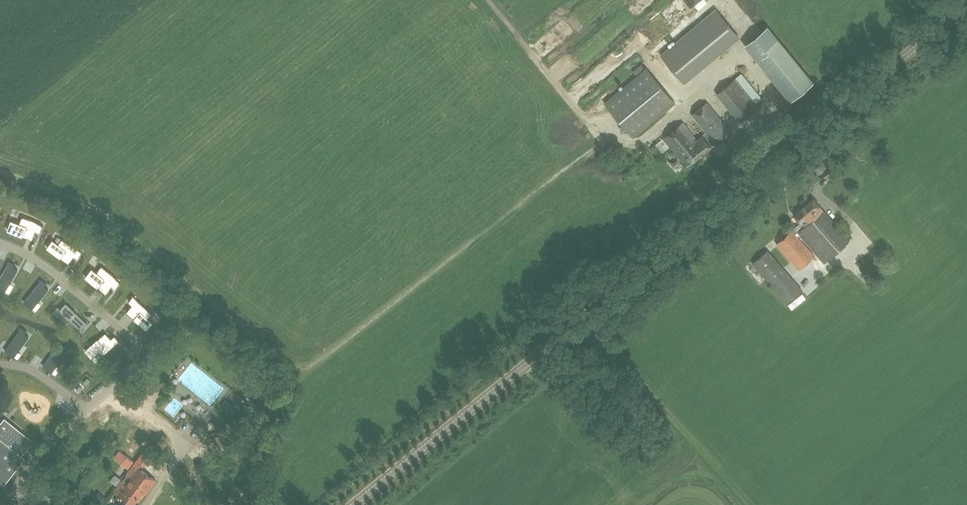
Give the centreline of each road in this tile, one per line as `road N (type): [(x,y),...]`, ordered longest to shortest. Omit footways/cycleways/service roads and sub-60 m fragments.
road 1 (tertiary): [(354,504),(966,6)]

